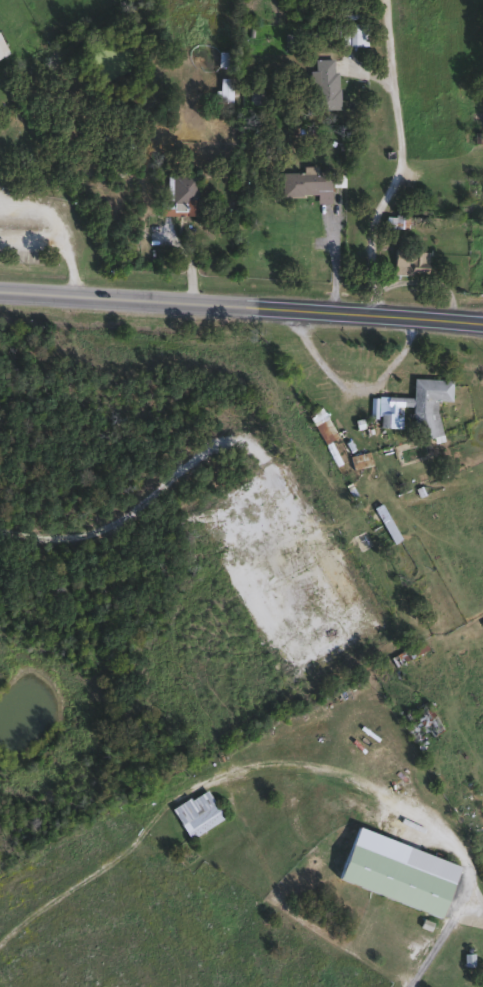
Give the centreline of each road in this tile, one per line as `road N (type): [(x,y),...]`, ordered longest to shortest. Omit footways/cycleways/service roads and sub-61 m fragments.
road 1 (secondary): [(0,294),(482,321)]

